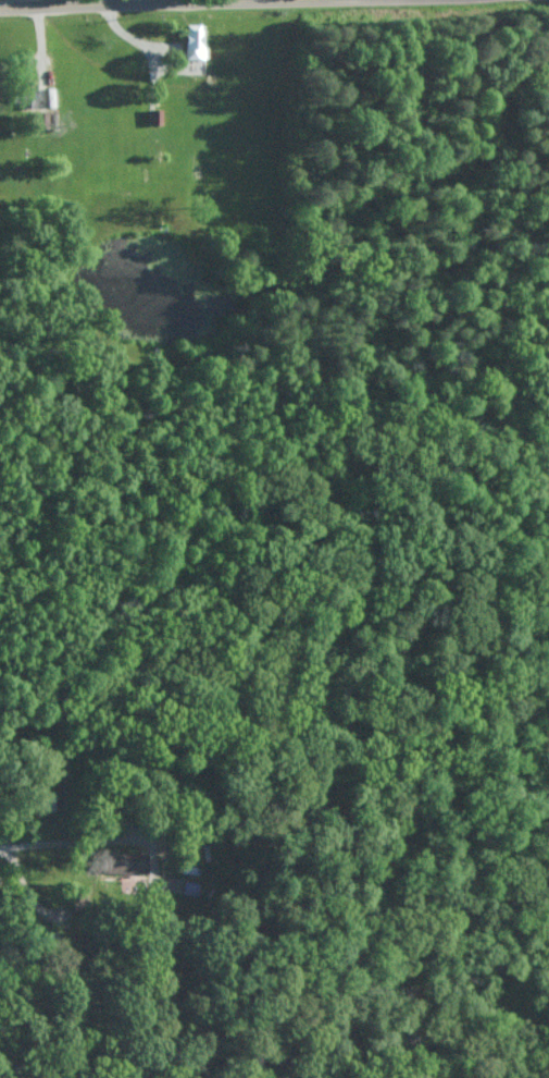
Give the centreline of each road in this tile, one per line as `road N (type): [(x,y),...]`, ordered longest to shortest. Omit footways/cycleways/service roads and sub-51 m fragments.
road 1 (primary): [(424,0),(0,8)]

